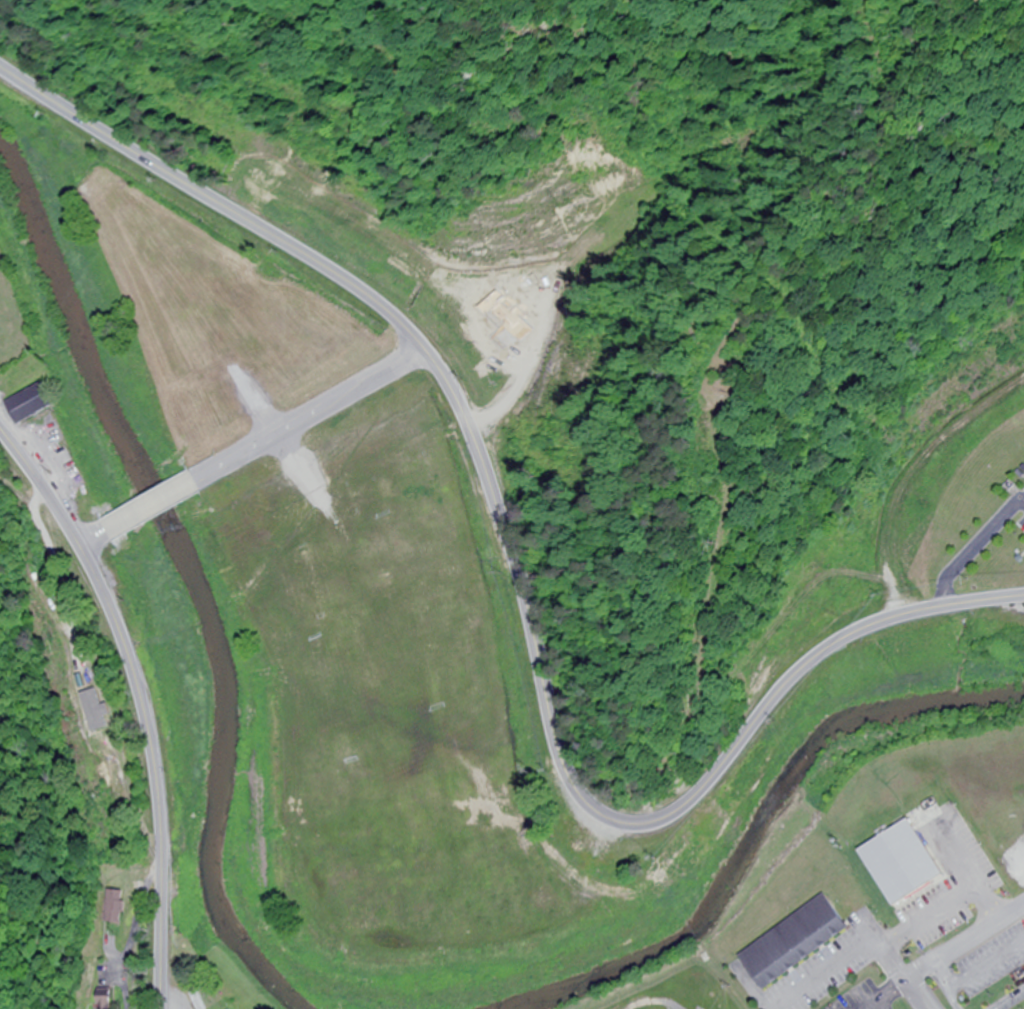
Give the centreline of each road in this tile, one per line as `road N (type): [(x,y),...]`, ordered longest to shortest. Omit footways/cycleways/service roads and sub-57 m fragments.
road 1 (secondary): [(1023,596),(926,610),(852,635),(792,678),(709,781),(673,812),(629,822),(597,810),(566,775),(504,522),(465,418),(426,352),(332,272),(0,65)]
road 2 (secondary): [(0,430),(82,549),(140,694),(163,845),(163,1008)]
road 3 (secondary): [(195,477),(421,348)]

